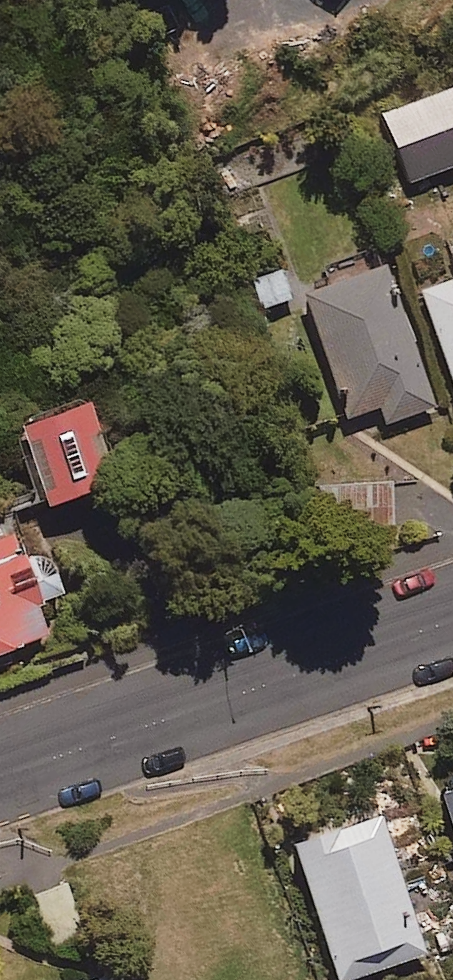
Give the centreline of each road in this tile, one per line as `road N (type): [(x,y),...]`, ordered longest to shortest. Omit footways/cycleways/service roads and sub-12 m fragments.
road 1 (tertiary): [(0,771),(452,614)]

